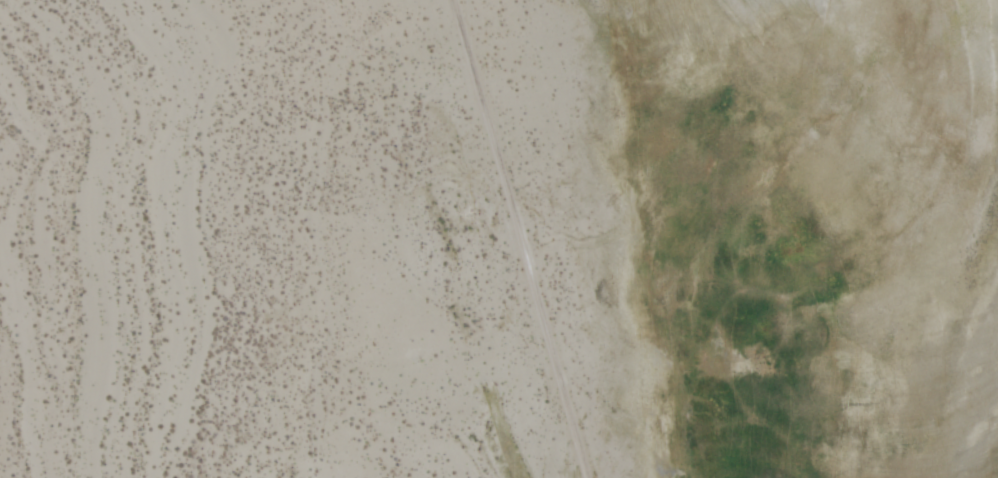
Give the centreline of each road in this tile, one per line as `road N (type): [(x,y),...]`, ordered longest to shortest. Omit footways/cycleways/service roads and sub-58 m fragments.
road 1 (track): [(580,477),(445,0)]

